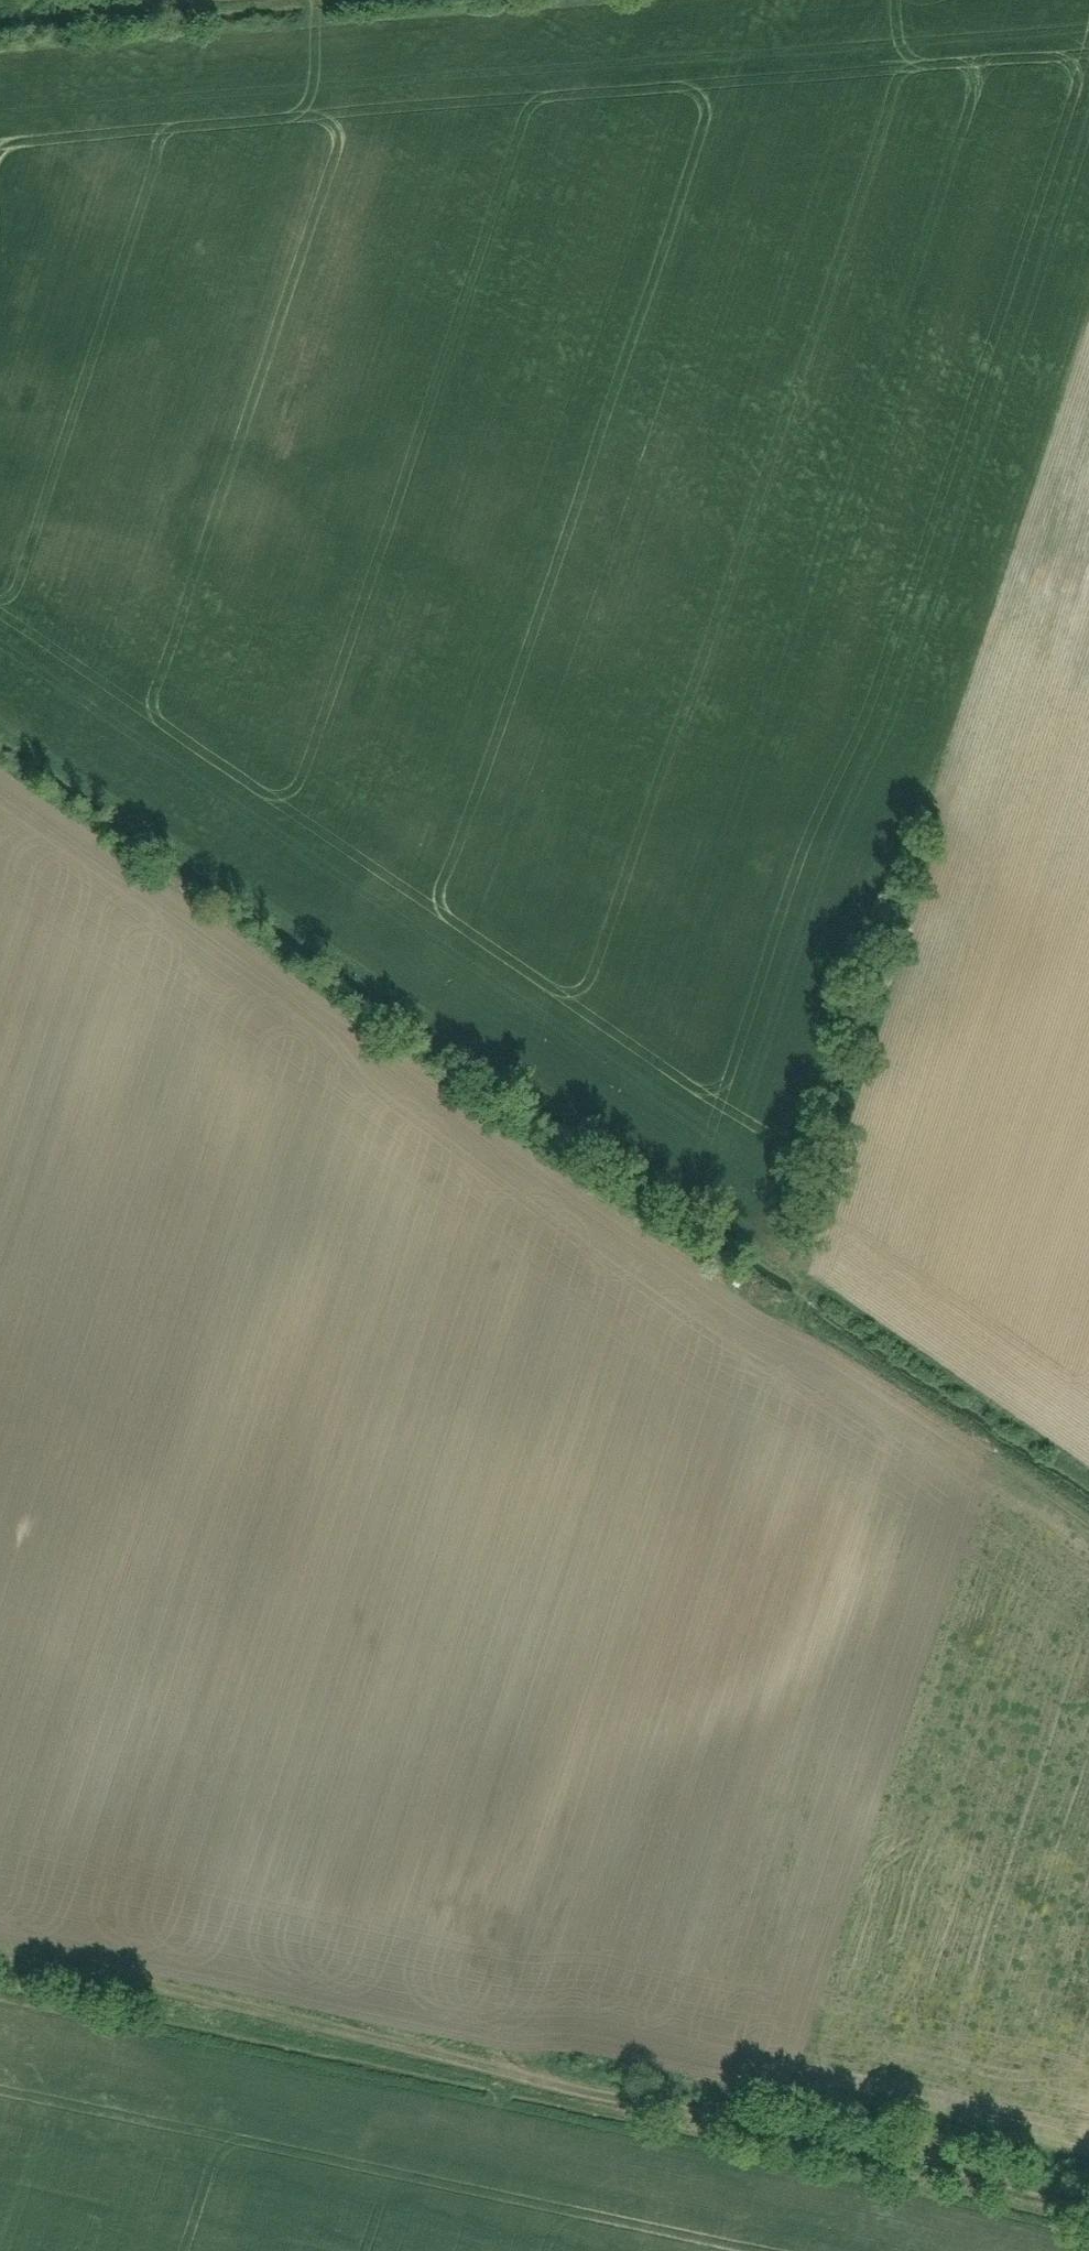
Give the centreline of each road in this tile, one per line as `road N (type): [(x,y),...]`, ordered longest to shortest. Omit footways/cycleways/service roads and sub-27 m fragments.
road 1 (track): [(0,1950),(1088,2202)]
road 2 (unclassified): [(156,0),(0,12)]

